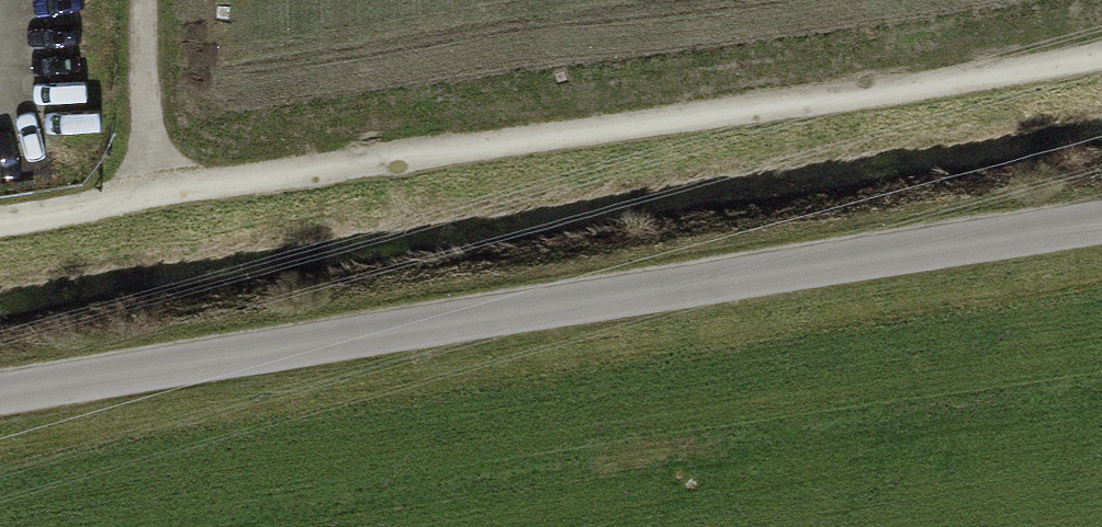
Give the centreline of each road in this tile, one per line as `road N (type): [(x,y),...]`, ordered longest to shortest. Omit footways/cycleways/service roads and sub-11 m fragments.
road 1 (track): [(1101,58),(0,231)]
road 2 (track): [(0,394),(1101,224)]
road 3 (track): [(148,0),(145,210)]

